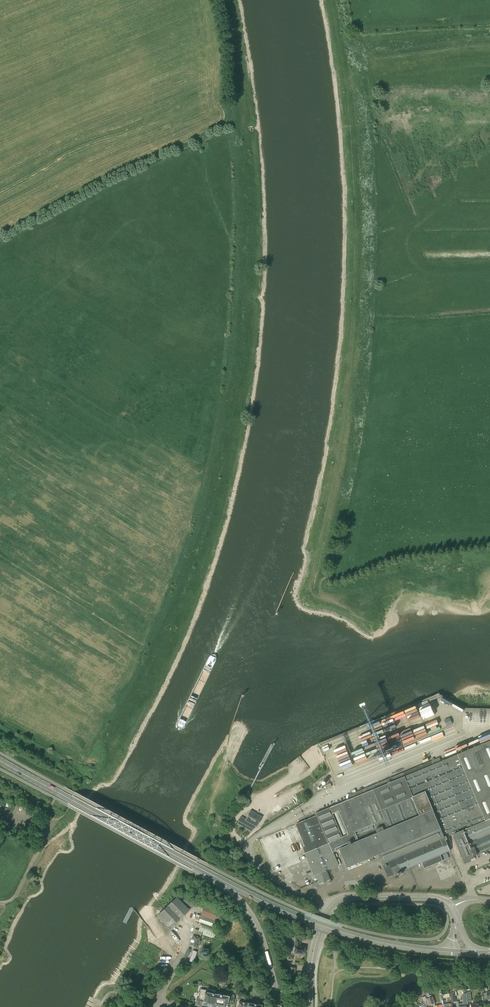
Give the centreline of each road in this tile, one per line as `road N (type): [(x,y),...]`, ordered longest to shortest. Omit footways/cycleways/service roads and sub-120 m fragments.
road 1 (primary): [(453,952),(337,931),(213,875)]
road 2 (primary): [(213,875),(0,761)]
road 3 (track): [(489,543),(401,555),(325,579),(322,589)]
road 4 (track): [(322,589),(343,595),(415,572),(489,567)]
road 5 (primary): [(213,875),(254,917),(280,1006)]
road 6 (secondary): [(451,908),(436,898),(355,896),(329,908)]

